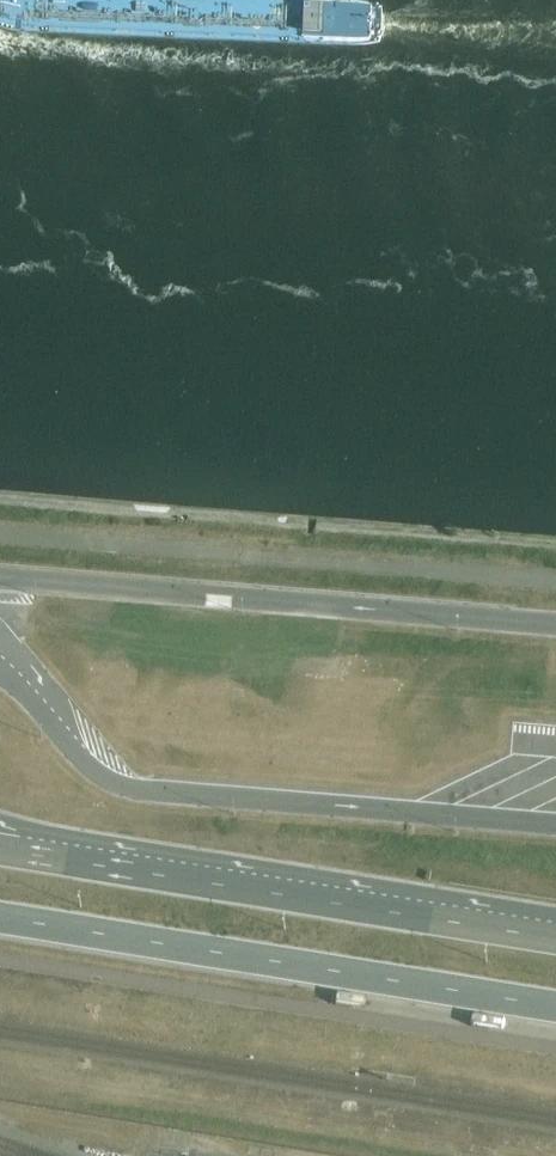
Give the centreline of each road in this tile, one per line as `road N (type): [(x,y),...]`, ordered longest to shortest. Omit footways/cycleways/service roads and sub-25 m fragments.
road 1 (primary): [(0,921),(555,1012)]
road 2 (primary): [(555,940),(0,858)]

